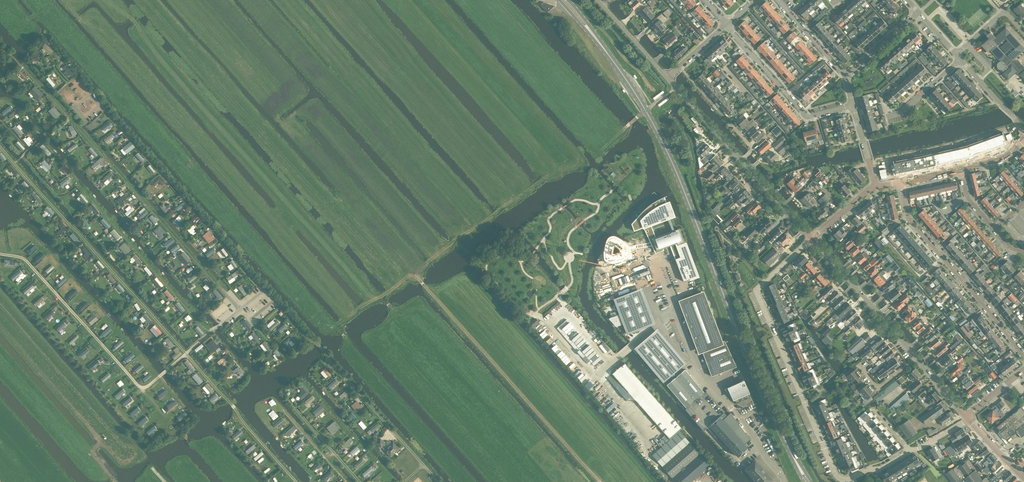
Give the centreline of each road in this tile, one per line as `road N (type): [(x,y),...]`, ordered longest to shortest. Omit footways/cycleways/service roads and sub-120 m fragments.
road 1 (primary): [(809,481),(763,392),(664,147),(624,76),(563,0)]
road 2 (track): [(297,481),(0,146)]
road 3 (residential): [(812,238),(758,288),(803,405),(836,475),(881,469),(910,451)]
road 4 (track): [(598,481),(379,241)]
road 5 (unclassified): [(784,481),(706,381),(664,282)]
road 6 (residential): [(901,182),(907,215),(1023,357)]
road 7 (residential): [(812,238),(666,78)]
road 8 (track): [(209,334),(78,186)]
road 9 (residential): [(853,105),(808,116),(727,25)]
road 10 (residential): [(916,359),(812,238)]

